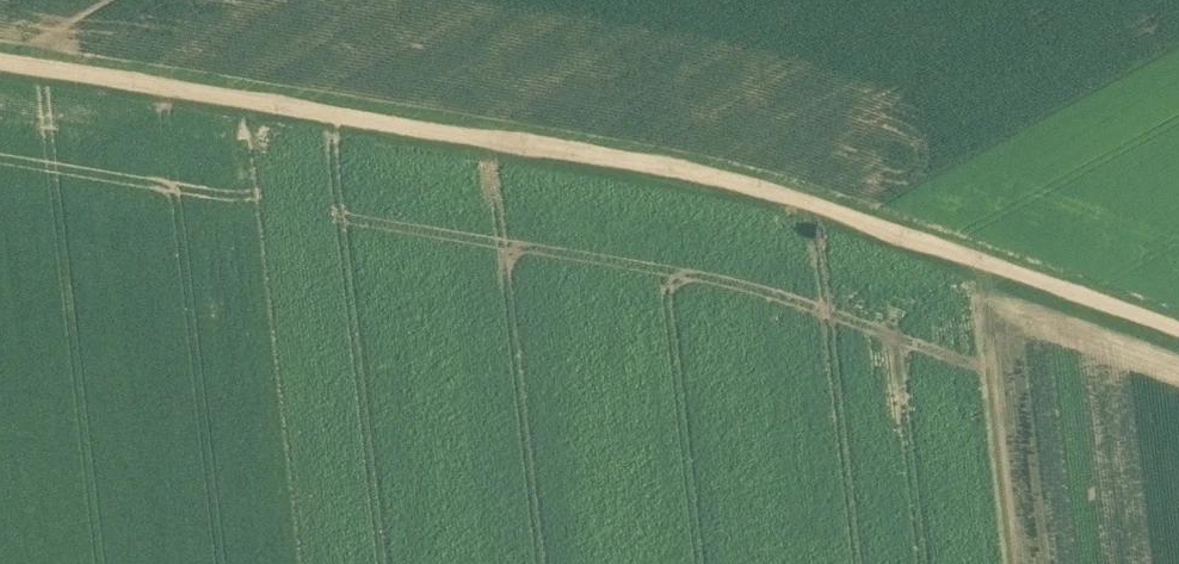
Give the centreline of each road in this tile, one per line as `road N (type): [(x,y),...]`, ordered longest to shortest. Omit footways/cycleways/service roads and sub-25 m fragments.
road 1 (track): [(0,62),(734,187),(1178,333)]

